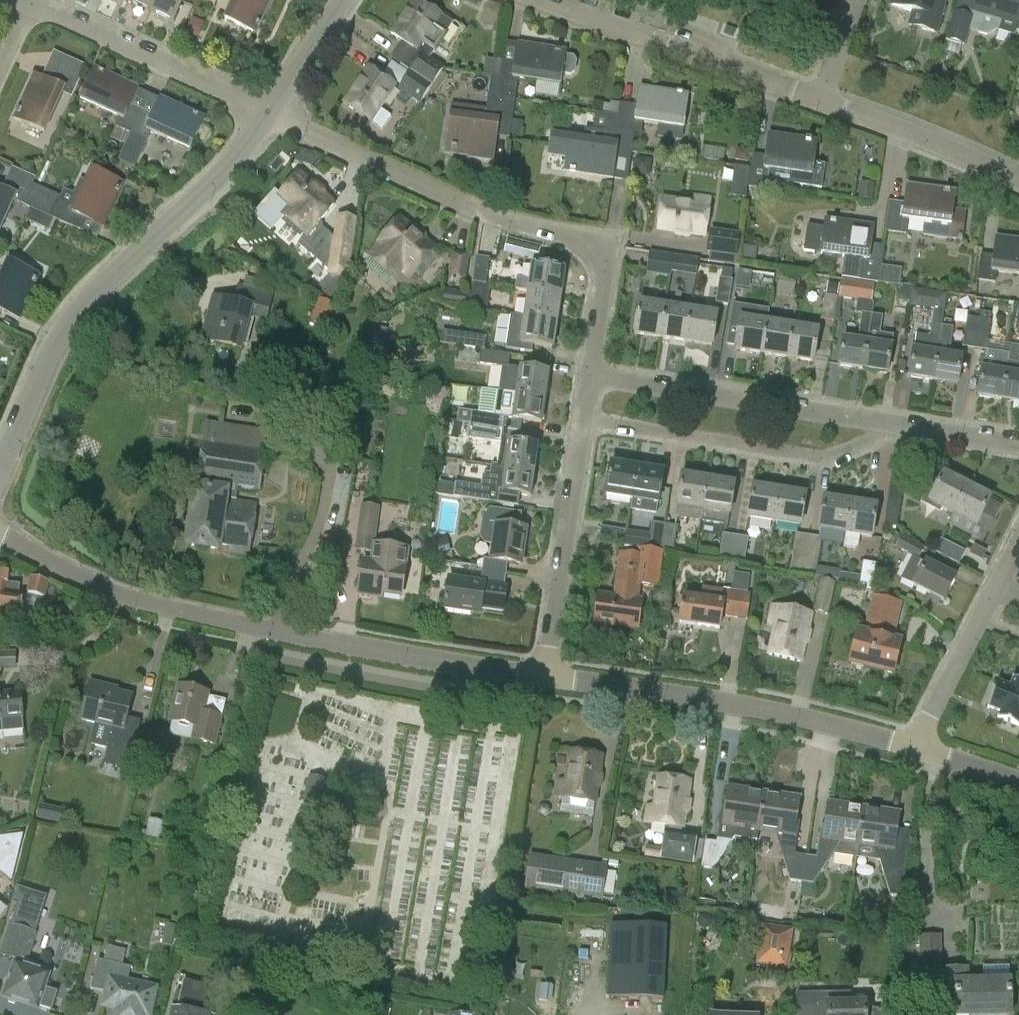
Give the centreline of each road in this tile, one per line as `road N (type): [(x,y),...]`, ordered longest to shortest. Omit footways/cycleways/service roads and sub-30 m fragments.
road 1 (residential): [(551,677),(112,594),(0,528)]
road 2 (residential): [(591,367),(606,275),(595,246),(485,220),(268,114)]
road 3 (residential): [(0,466),(60,330),(98,285),(212,185),(268,114)]
road 4 (residential): [(918,740),(772,707),(551,677)]
road 5 (residential): [(584,425),(834,467),(881,447),(893,421)]
road 6 (residential): [(893,421),(591,367)]
road 7 (residential): [(816,99),(545,0)]
road 8 (residential): [(268,114),(25,4)]
road 9 (residential): [(551,677),(584,425)]
road 10 (residential): [(918,740),(1018,543)]
road 11 (residential): [(1018,180),(816,99)]
road 12 (residential): [(268,114),(340,0)]
road 13 (residential): [(1018,444),(893,421)]

